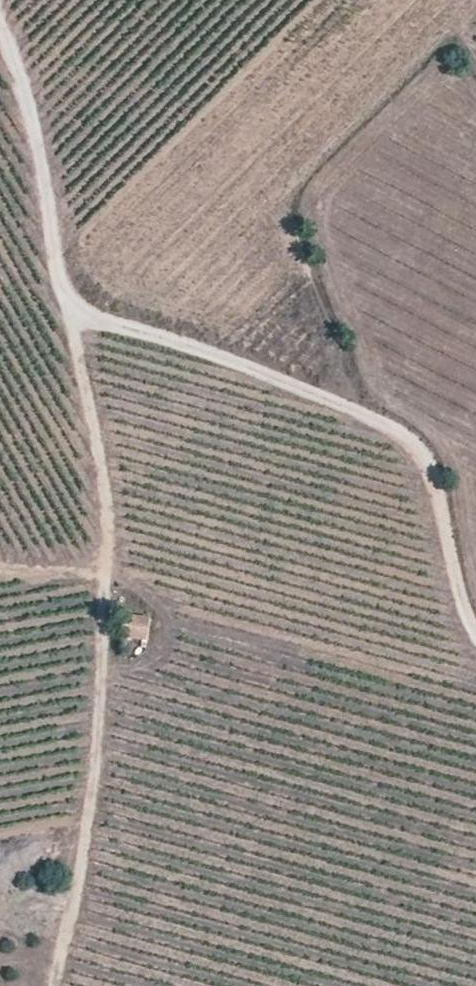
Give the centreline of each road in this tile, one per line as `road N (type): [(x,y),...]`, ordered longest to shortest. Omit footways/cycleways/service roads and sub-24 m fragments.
road 1 (track): [(59,985),(106,708),(115,543),(29,88),(0,23)]
road 2 (track): [(66,299),(389,421),(432,470),(475,613)]

